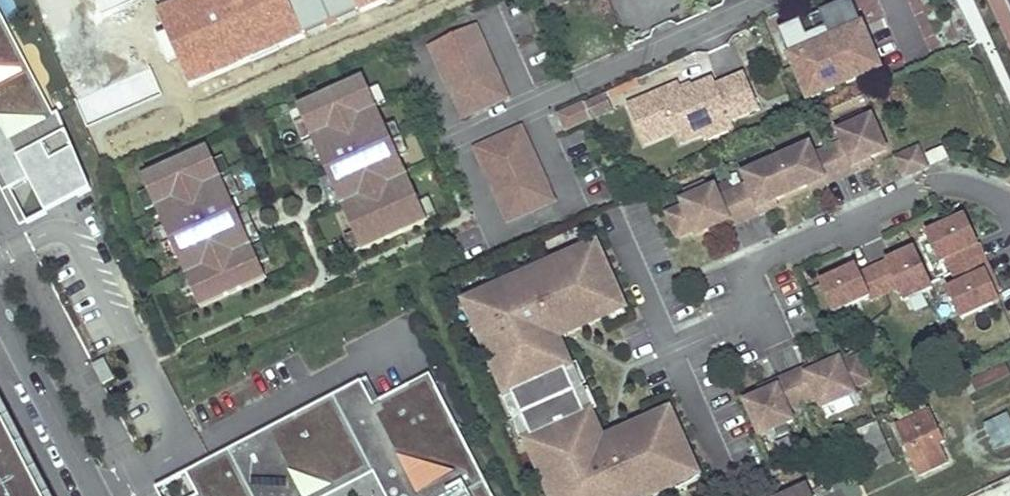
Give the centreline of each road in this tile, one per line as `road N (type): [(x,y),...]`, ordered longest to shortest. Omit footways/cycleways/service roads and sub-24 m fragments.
road 1 (residential): [(669,350),(764,308),(747,267),(928,185),(989,193),(1009,219)]
road 2 (residential): [(92,495),(0,311)]

